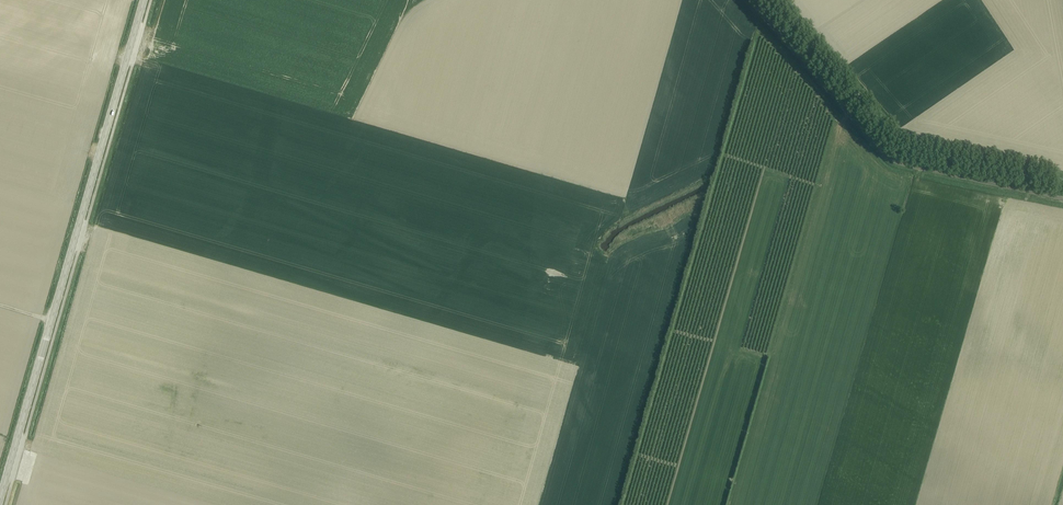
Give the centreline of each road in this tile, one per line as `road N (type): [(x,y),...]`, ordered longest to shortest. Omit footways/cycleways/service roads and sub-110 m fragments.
road 1 (secondary): [(144,0),(0,499)]
road 2 (track): [(748,0),(893,161),(1062,199)]

